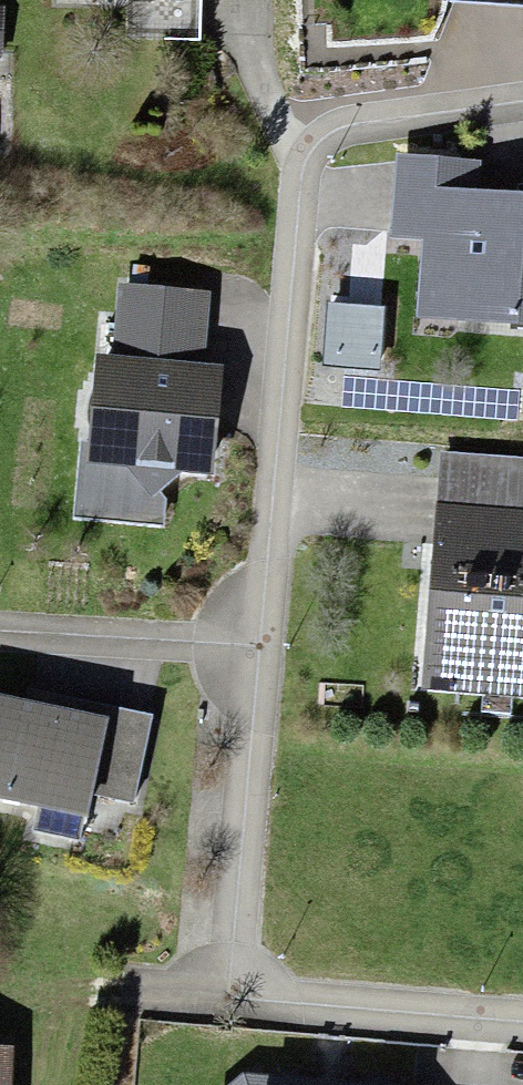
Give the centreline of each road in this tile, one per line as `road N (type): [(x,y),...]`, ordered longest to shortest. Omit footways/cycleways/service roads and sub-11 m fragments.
road 1 (residential): [(230,996),(296,165)]
road 2 (residential): [(522,1022),(230,996)]

